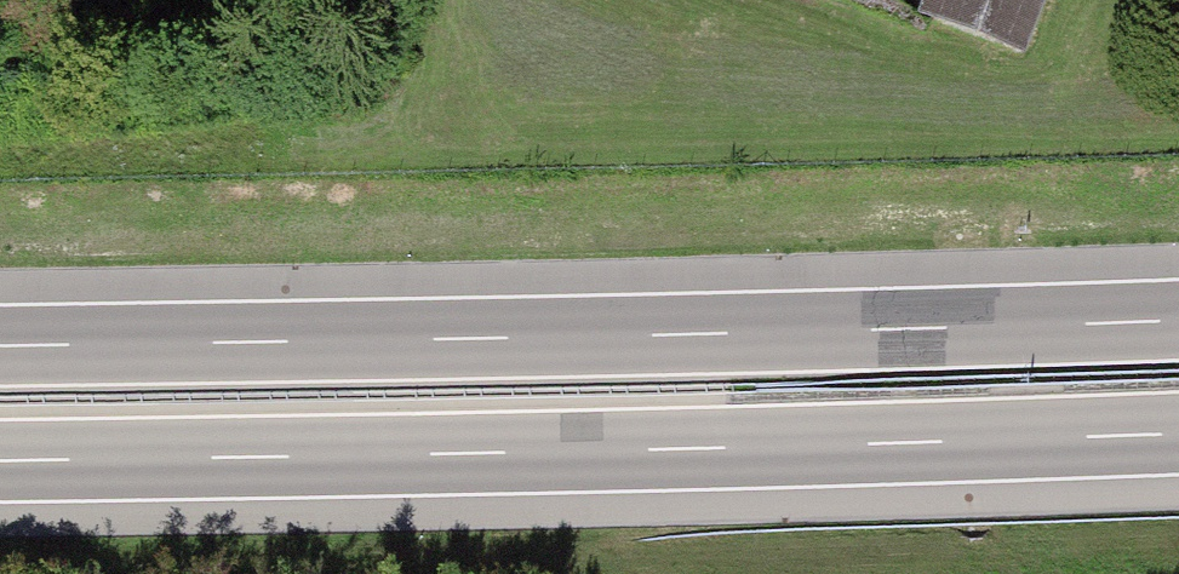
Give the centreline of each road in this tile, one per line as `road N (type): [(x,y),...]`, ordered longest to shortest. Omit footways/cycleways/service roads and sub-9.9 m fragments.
road 1 (motorway): [(0,460),(1178,433)]
road 2 (motorway): [(1178,319),(0,345)]

